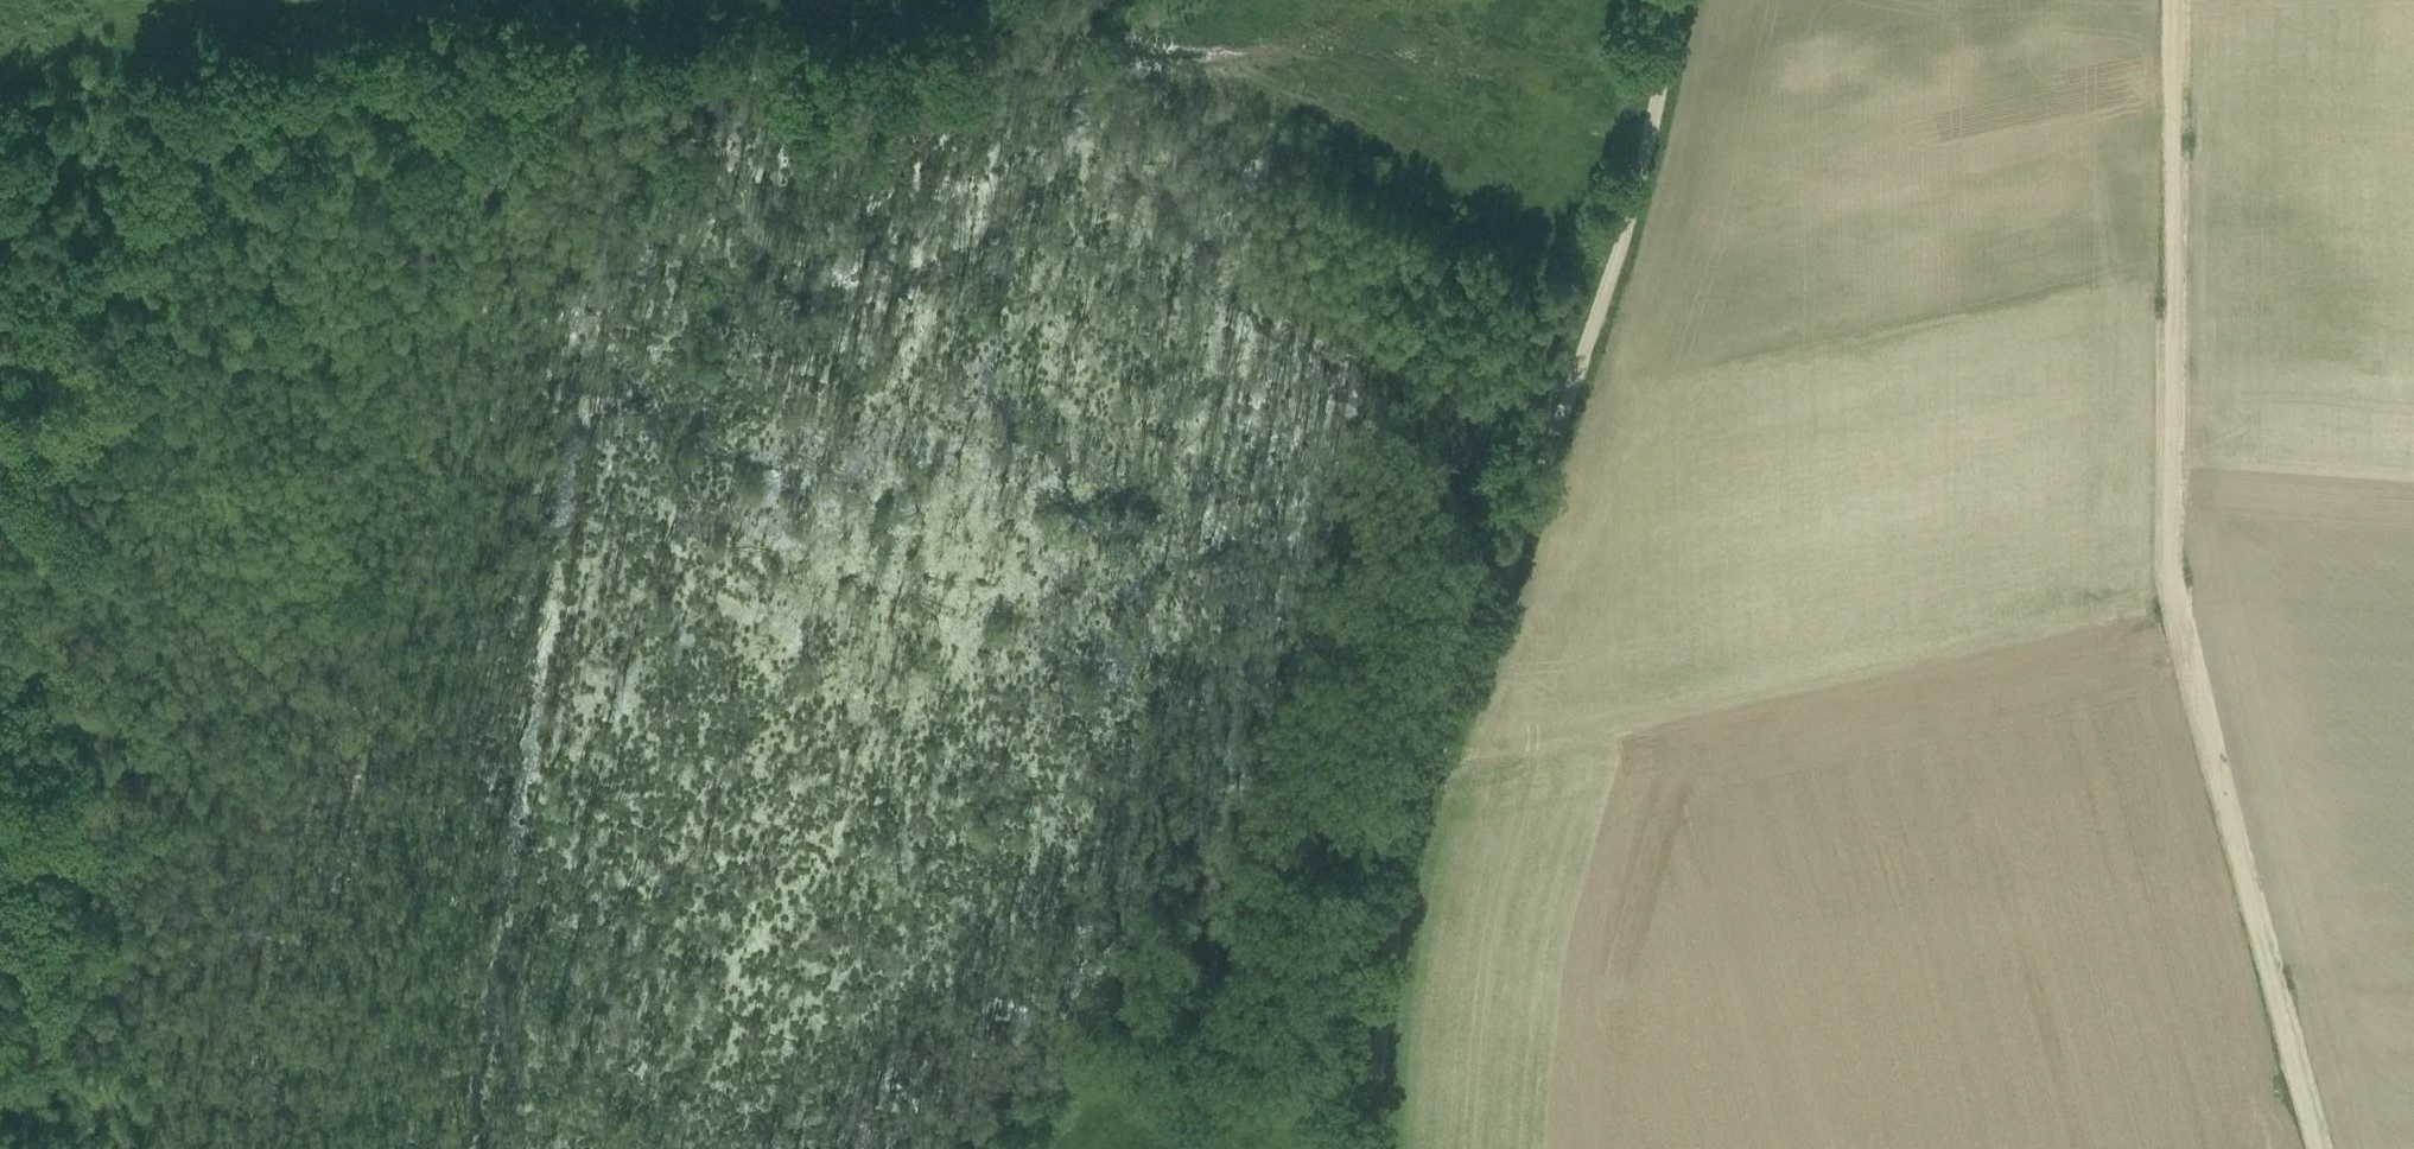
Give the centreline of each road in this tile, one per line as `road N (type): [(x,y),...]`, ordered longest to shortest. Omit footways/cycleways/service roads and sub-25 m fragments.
road 1 (unclassified): [(1374,1148),(1403,888),(1434,751),(1543,471),(1639,183),(1672,0)]
road 2 (track): [(2175,0),(2171,611),(2322,1148)]

